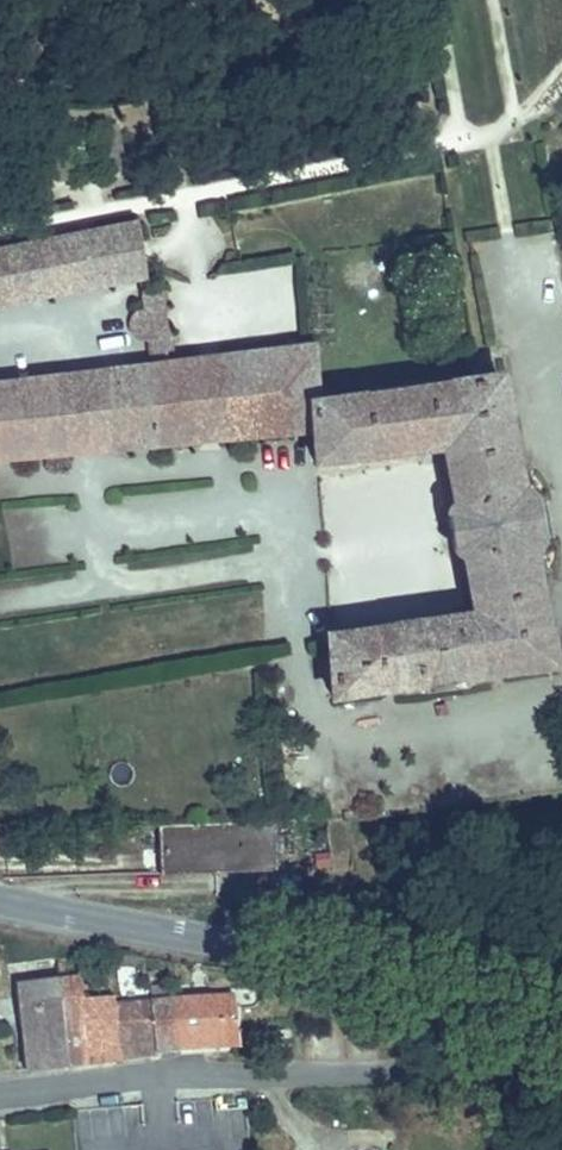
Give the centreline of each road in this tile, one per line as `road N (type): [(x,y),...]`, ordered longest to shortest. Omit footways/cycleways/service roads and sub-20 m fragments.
road 1 (tertiary): [(0,896),(283,951),(561,1019)]
road 2 (residential): [(0,1094),(177,1076),(380,1071),(561,1080)]

